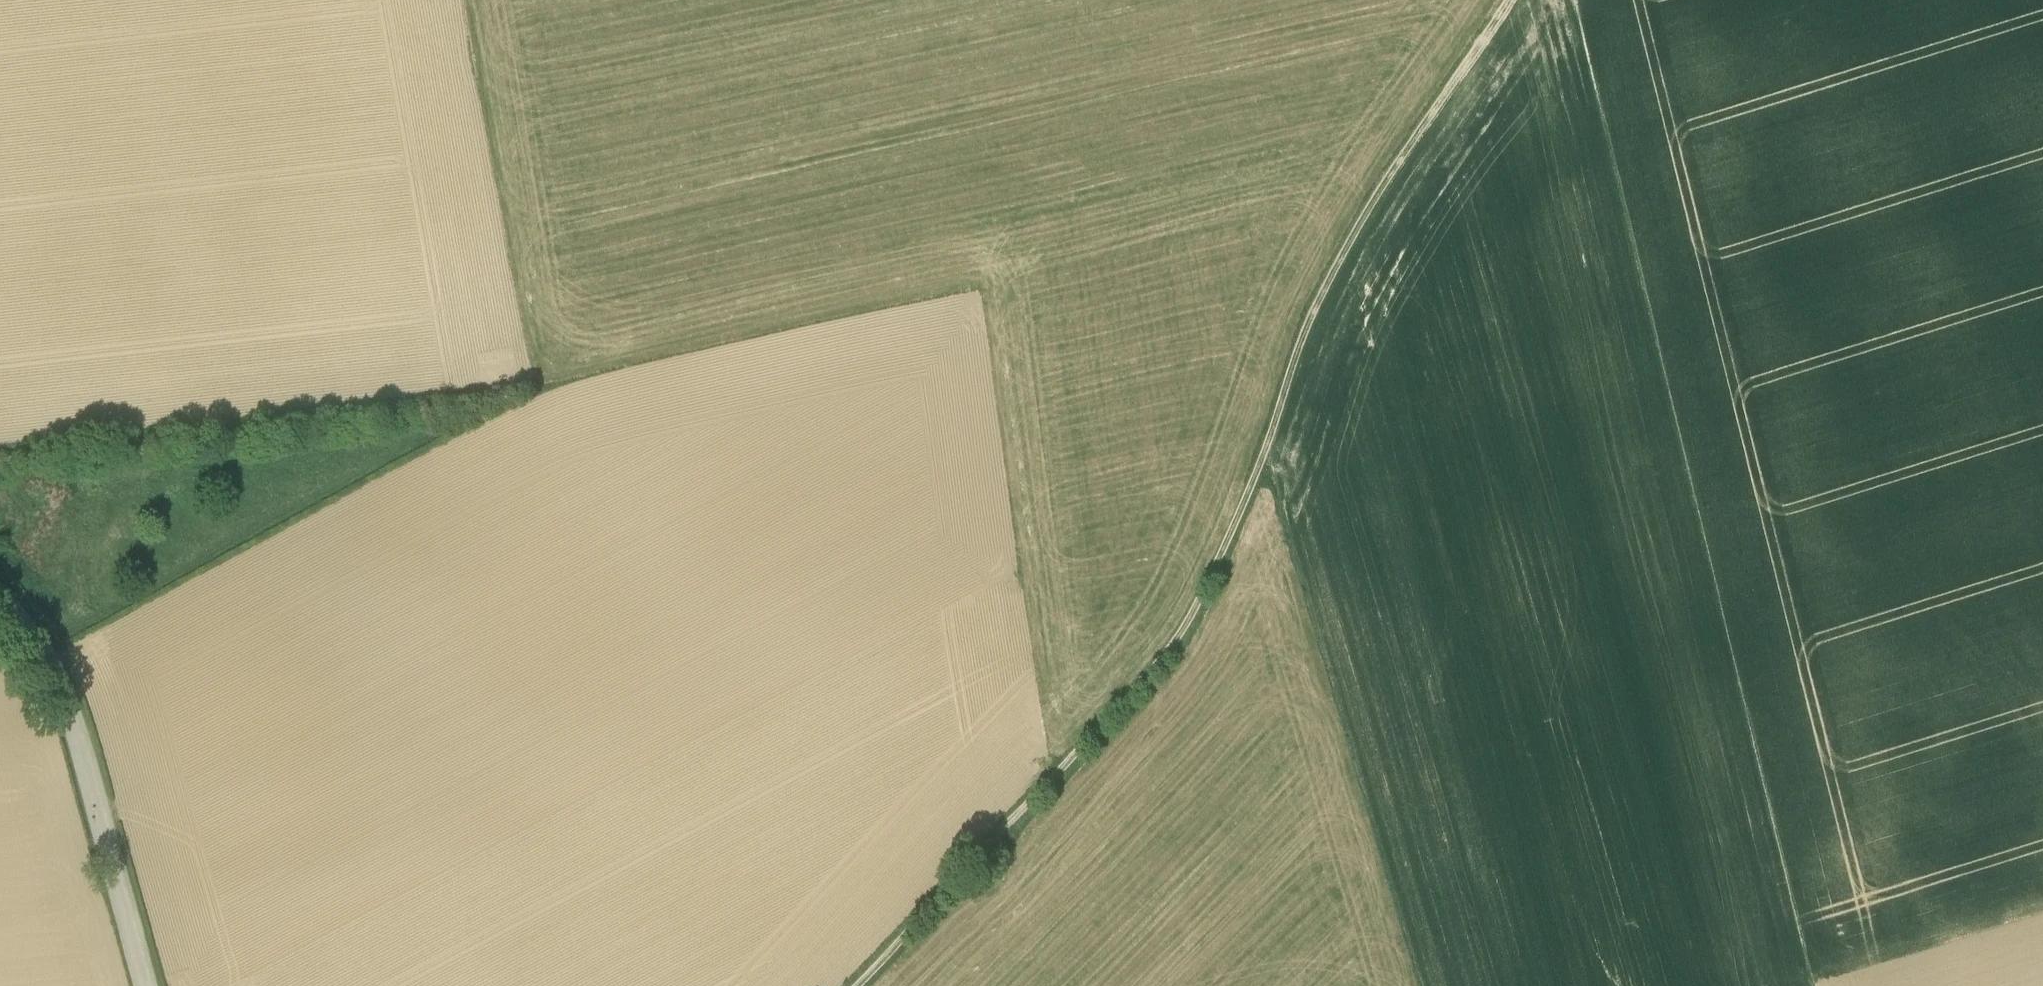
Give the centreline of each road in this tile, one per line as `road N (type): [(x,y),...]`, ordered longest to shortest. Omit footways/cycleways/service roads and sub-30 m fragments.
road 1 (track): [(856,985),(1167,652),(1232,527),(1298,345),(1345,247),(1509,0)]
road 2 (tertiary): [(147,985),(72,714),(44,654),(0,601)]

